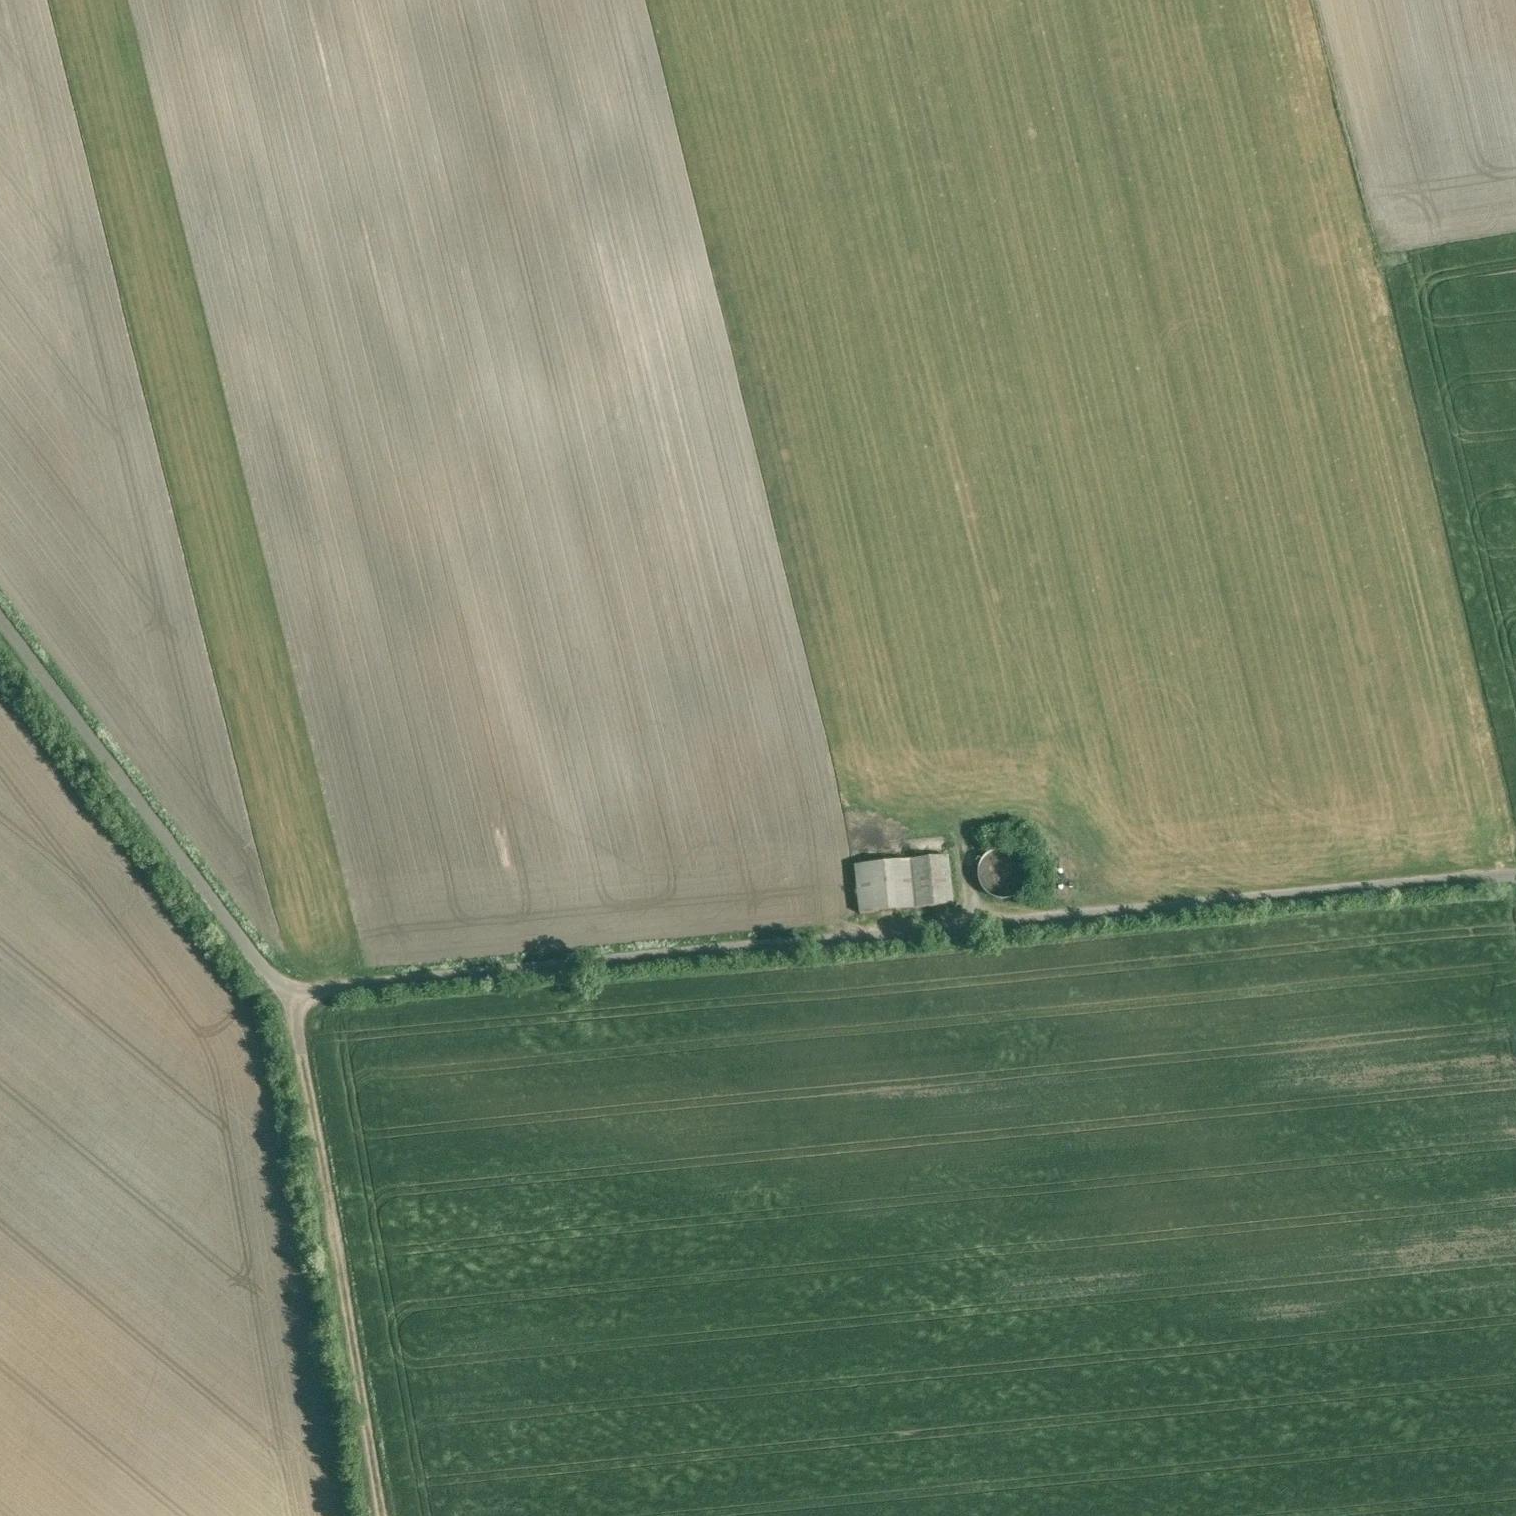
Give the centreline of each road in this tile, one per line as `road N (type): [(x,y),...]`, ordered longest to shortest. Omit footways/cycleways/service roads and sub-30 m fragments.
road 1 (unclassified): [(0,620),(290,1006),(1515,875)]
road 2 (track): [(384,1515),(290,1006)]

